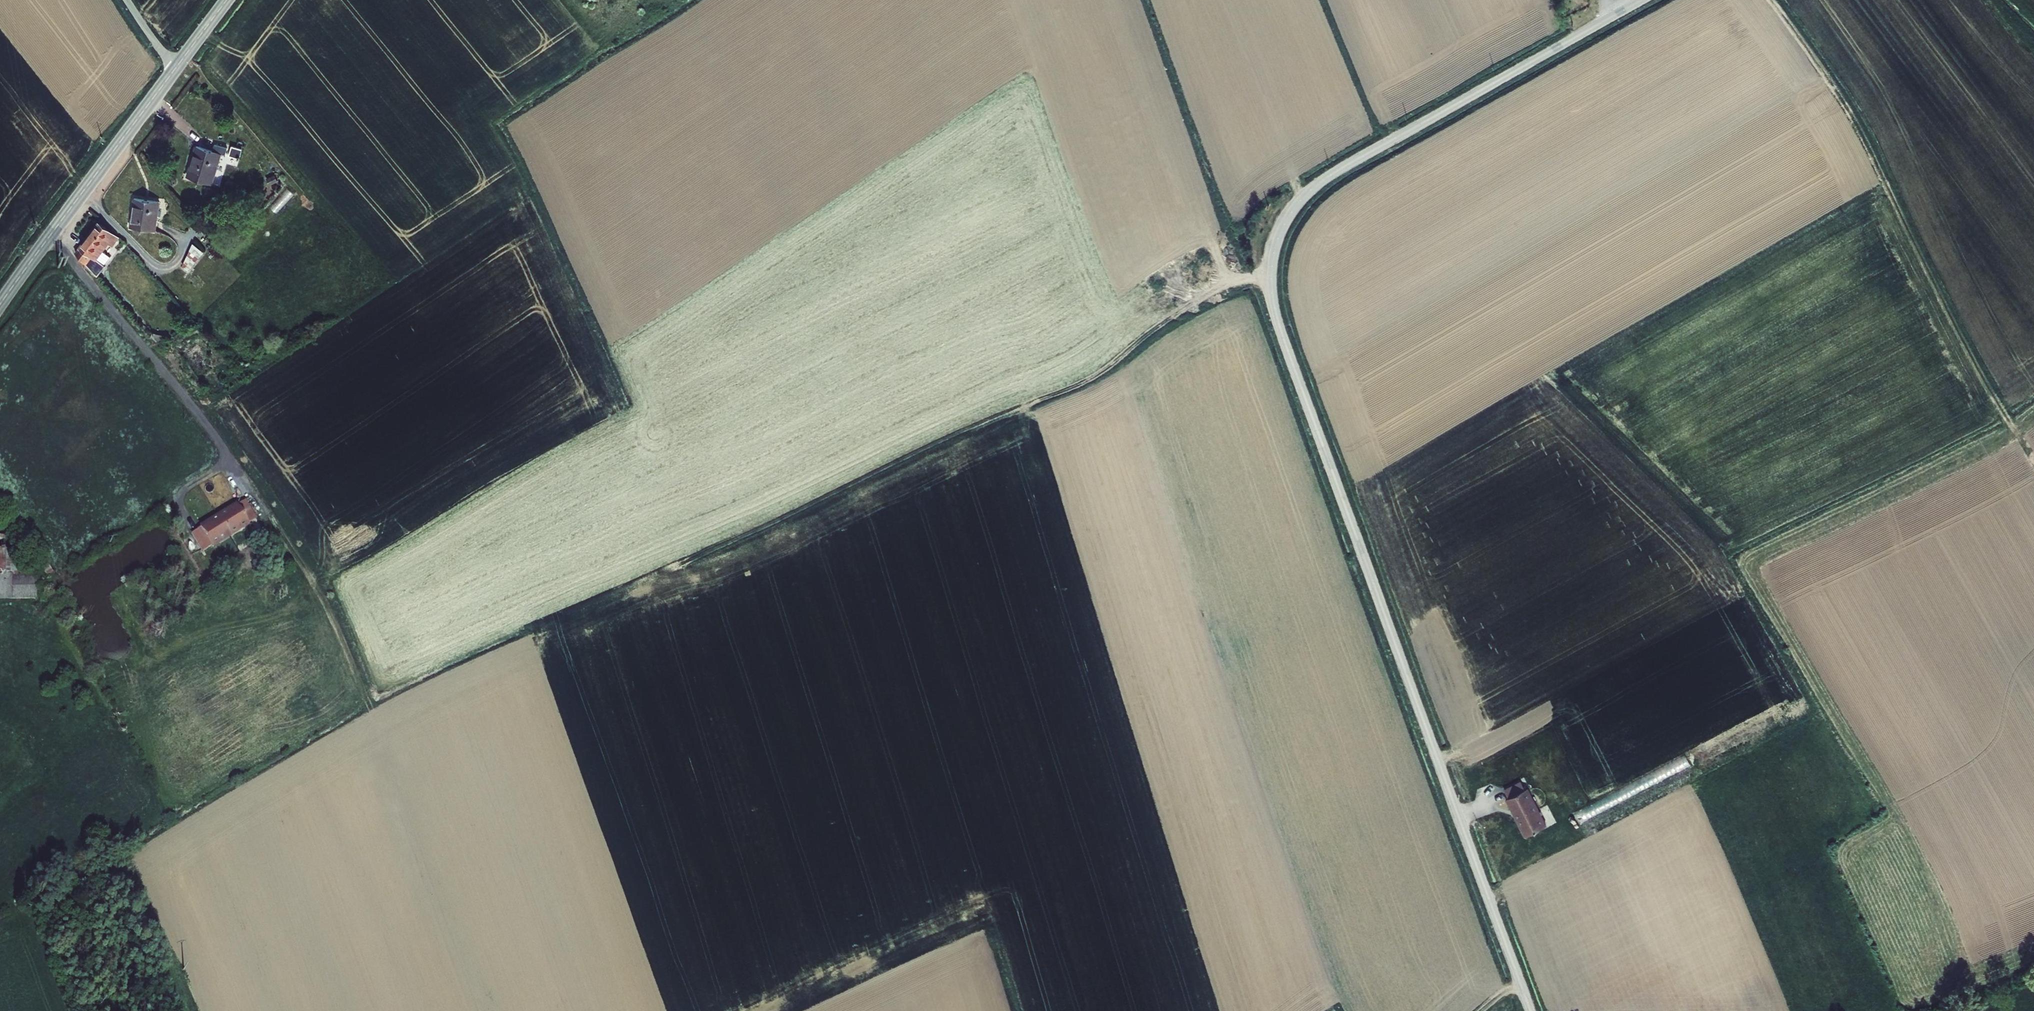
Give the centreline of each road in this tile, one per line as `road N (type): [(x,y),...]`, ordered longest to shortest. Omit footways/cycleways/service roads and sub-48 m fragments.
road 1 (unclassified): [(1643,0),(1323,181),(1289,215),(1272,256),(1279,325),(1531,1010)]
road 2 (tertiary): [(173,72),(0,305)]

